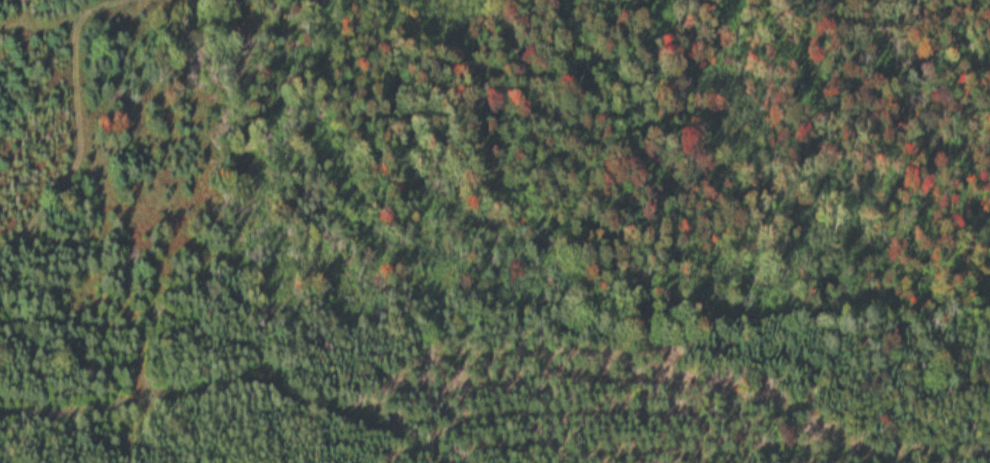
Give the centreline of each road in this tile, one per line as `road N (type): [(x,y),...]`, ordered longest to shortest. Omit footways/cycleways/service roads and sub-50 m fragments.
road 1 (track): [(440,462),(278,394),(69,418),(0,414)]

